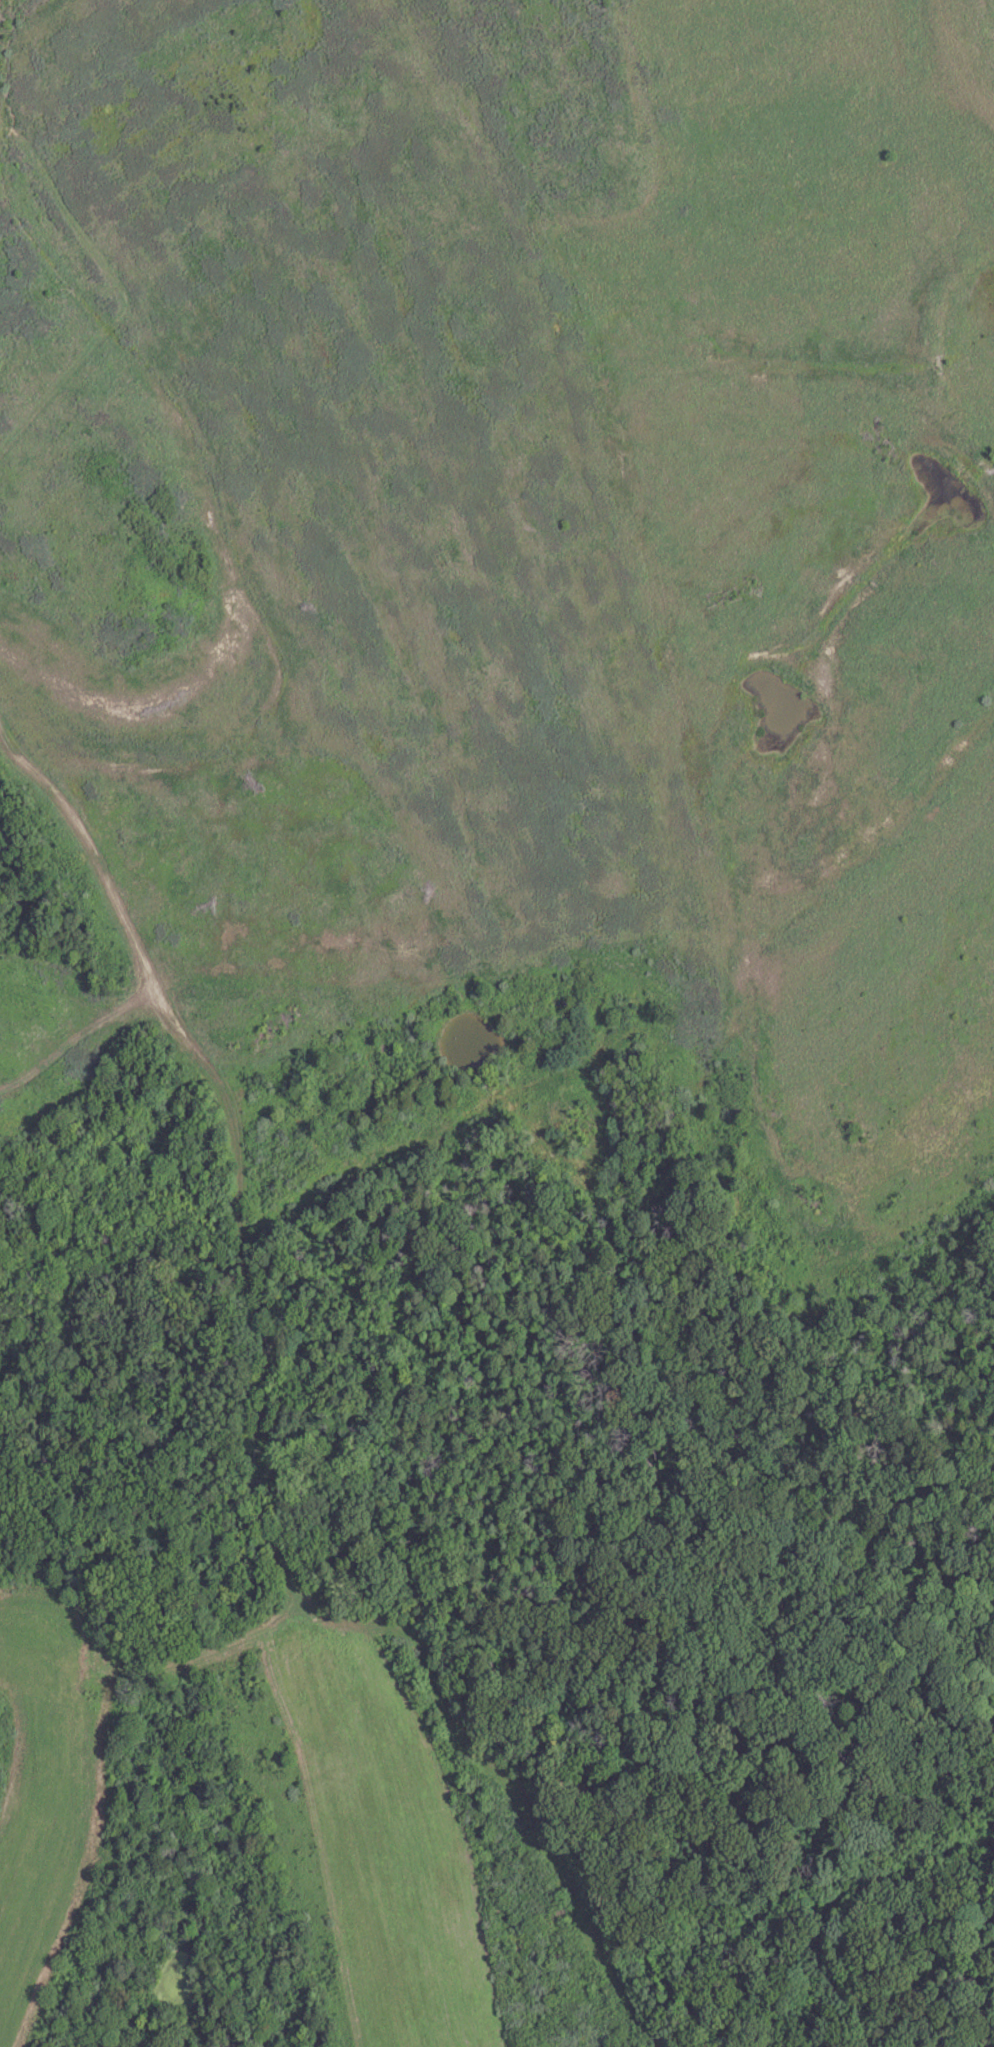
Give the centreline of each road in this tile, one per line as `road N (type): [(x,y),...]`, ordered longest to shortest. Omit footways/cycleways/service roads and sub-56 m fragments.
road 1 (track): [(0,727),(82,827),(178,1022),(225,1096),(249,1301),(274,1364),(260,1383),(254,1453),(293,1606),(242,1639),(161,1671),(125,1670),(98,1653),(71,1612),(40,1593),(0,1593)]
road 2 (track): [(293,1606),(410,1637),(433,1676),(441,1711),(488,1759),(661,2046)]

